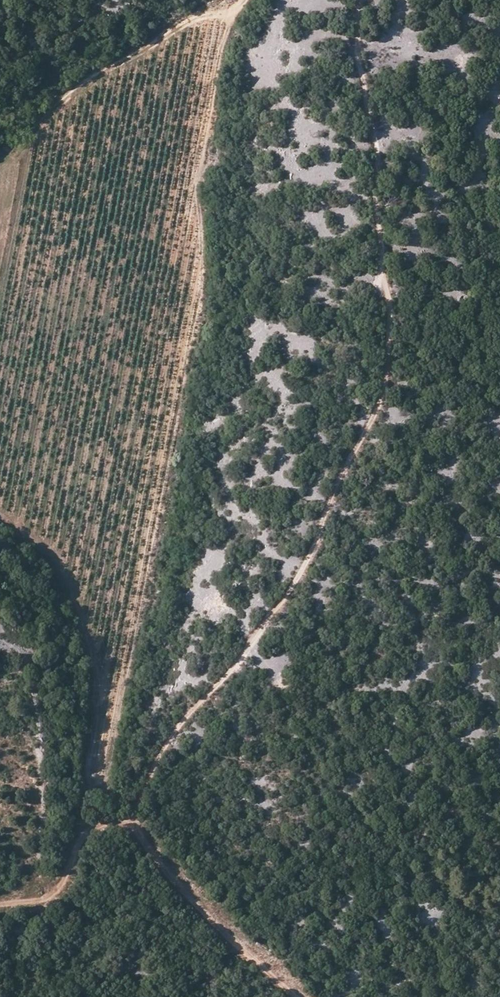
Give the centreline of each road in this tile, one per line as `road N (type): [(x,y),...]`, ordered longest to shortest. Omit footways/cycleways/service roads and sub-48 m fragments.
road 1 (track): [(132,825),(186,716),(292,591),(388,382),(378,151),(360,62),(359,0)]
road 2 (track): [(301,996),(177,879),(132,825)]
road 3 (track): [(52,109),(212,0)]
road 4 (track): [(132,825),(95,827),(80,837),(54,893),(0,903)]

